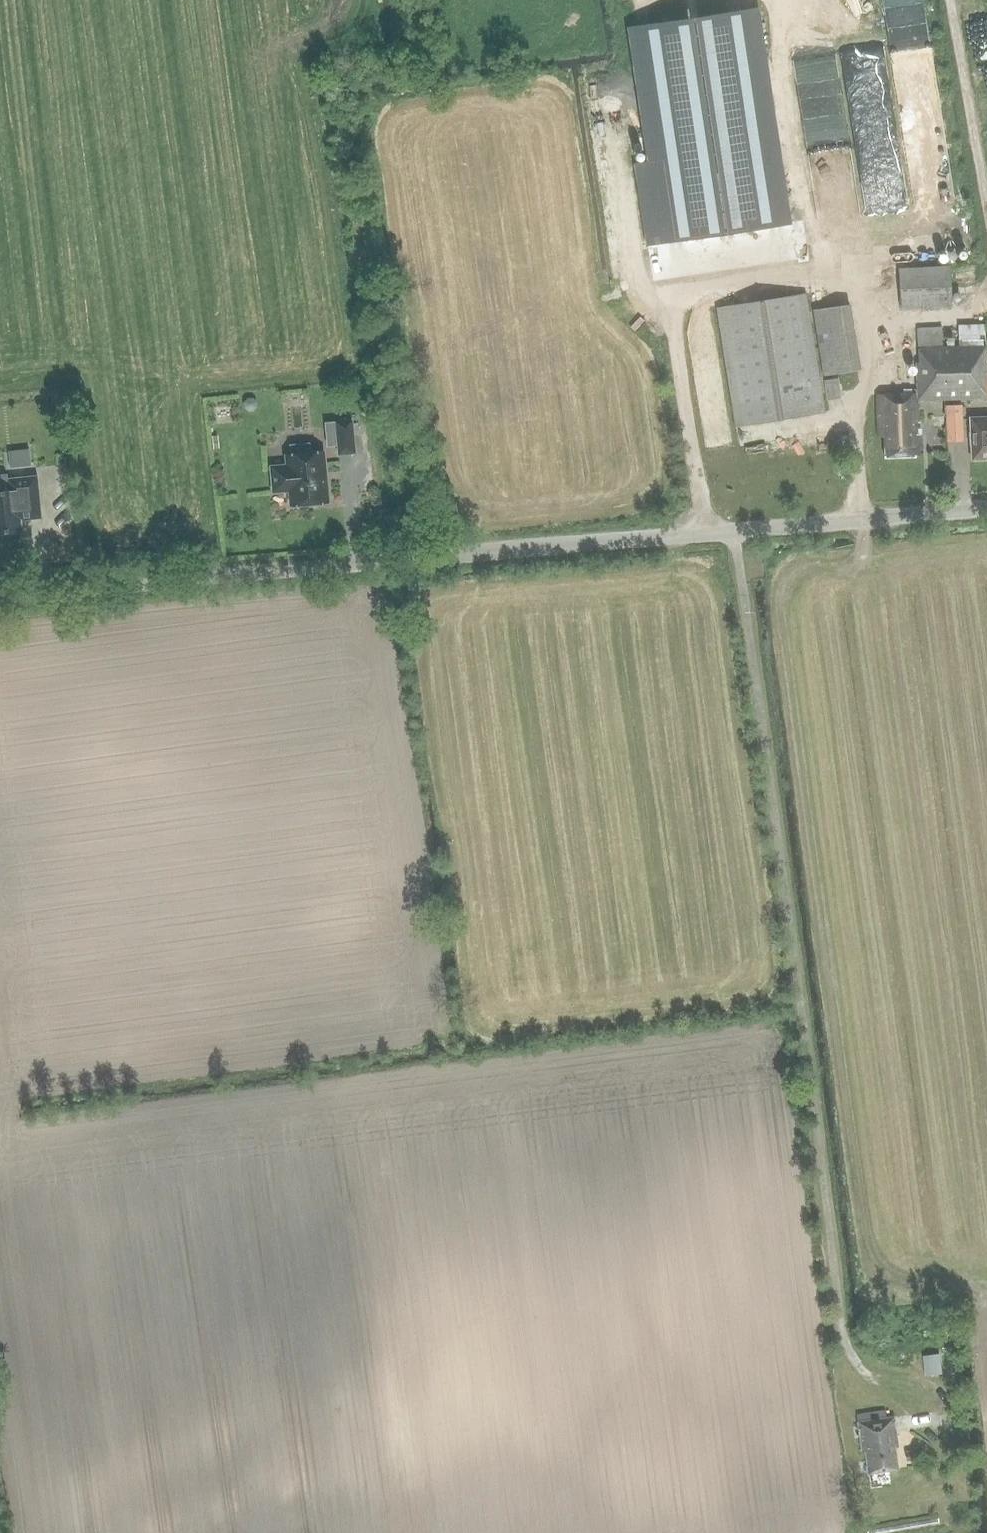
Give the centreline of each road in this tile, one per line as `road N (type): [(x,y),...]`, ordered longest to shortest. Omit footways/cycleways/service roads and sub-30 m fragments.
road 1 (tertiary): [(0,601),(986,508)]

